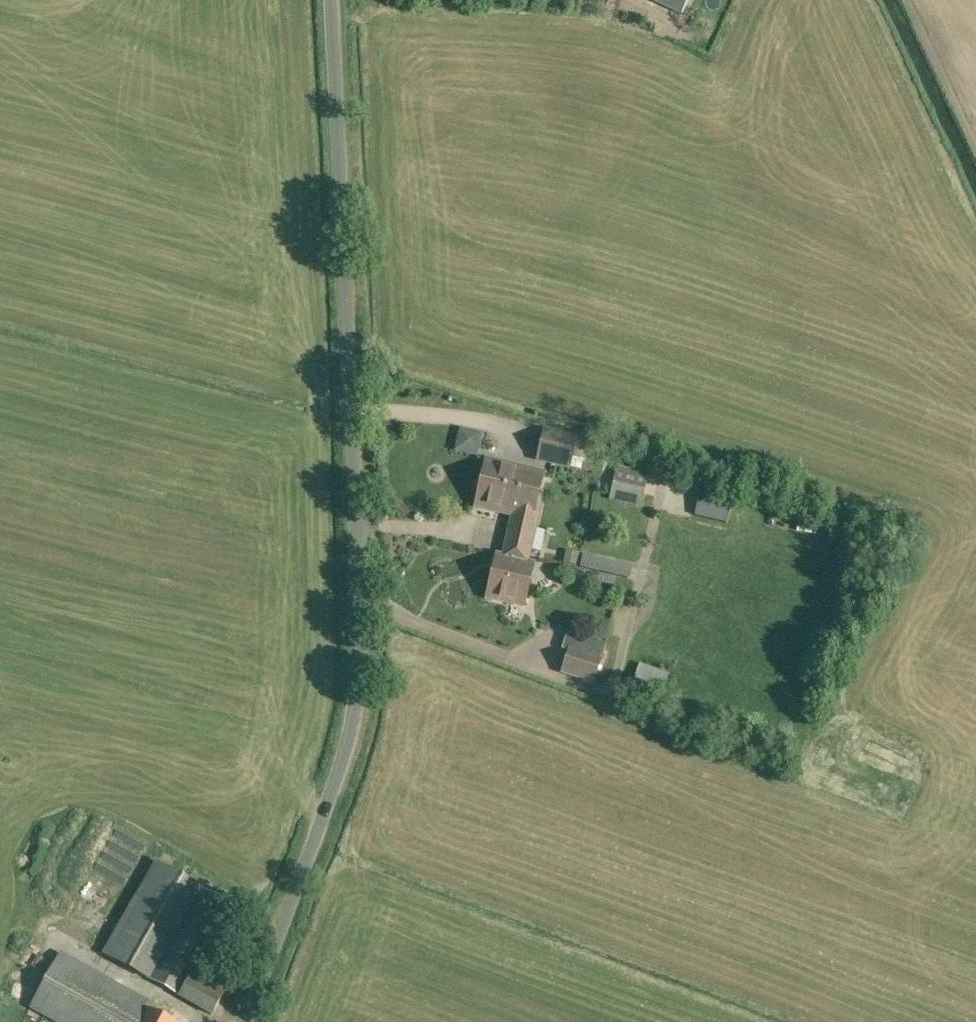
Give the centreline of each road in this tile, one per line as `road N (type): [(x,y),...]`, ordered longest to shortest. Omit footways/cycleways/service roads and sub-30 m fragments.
road 1 (unclassified): [(244,1021),(331,783),(353,690),(327,0)]

